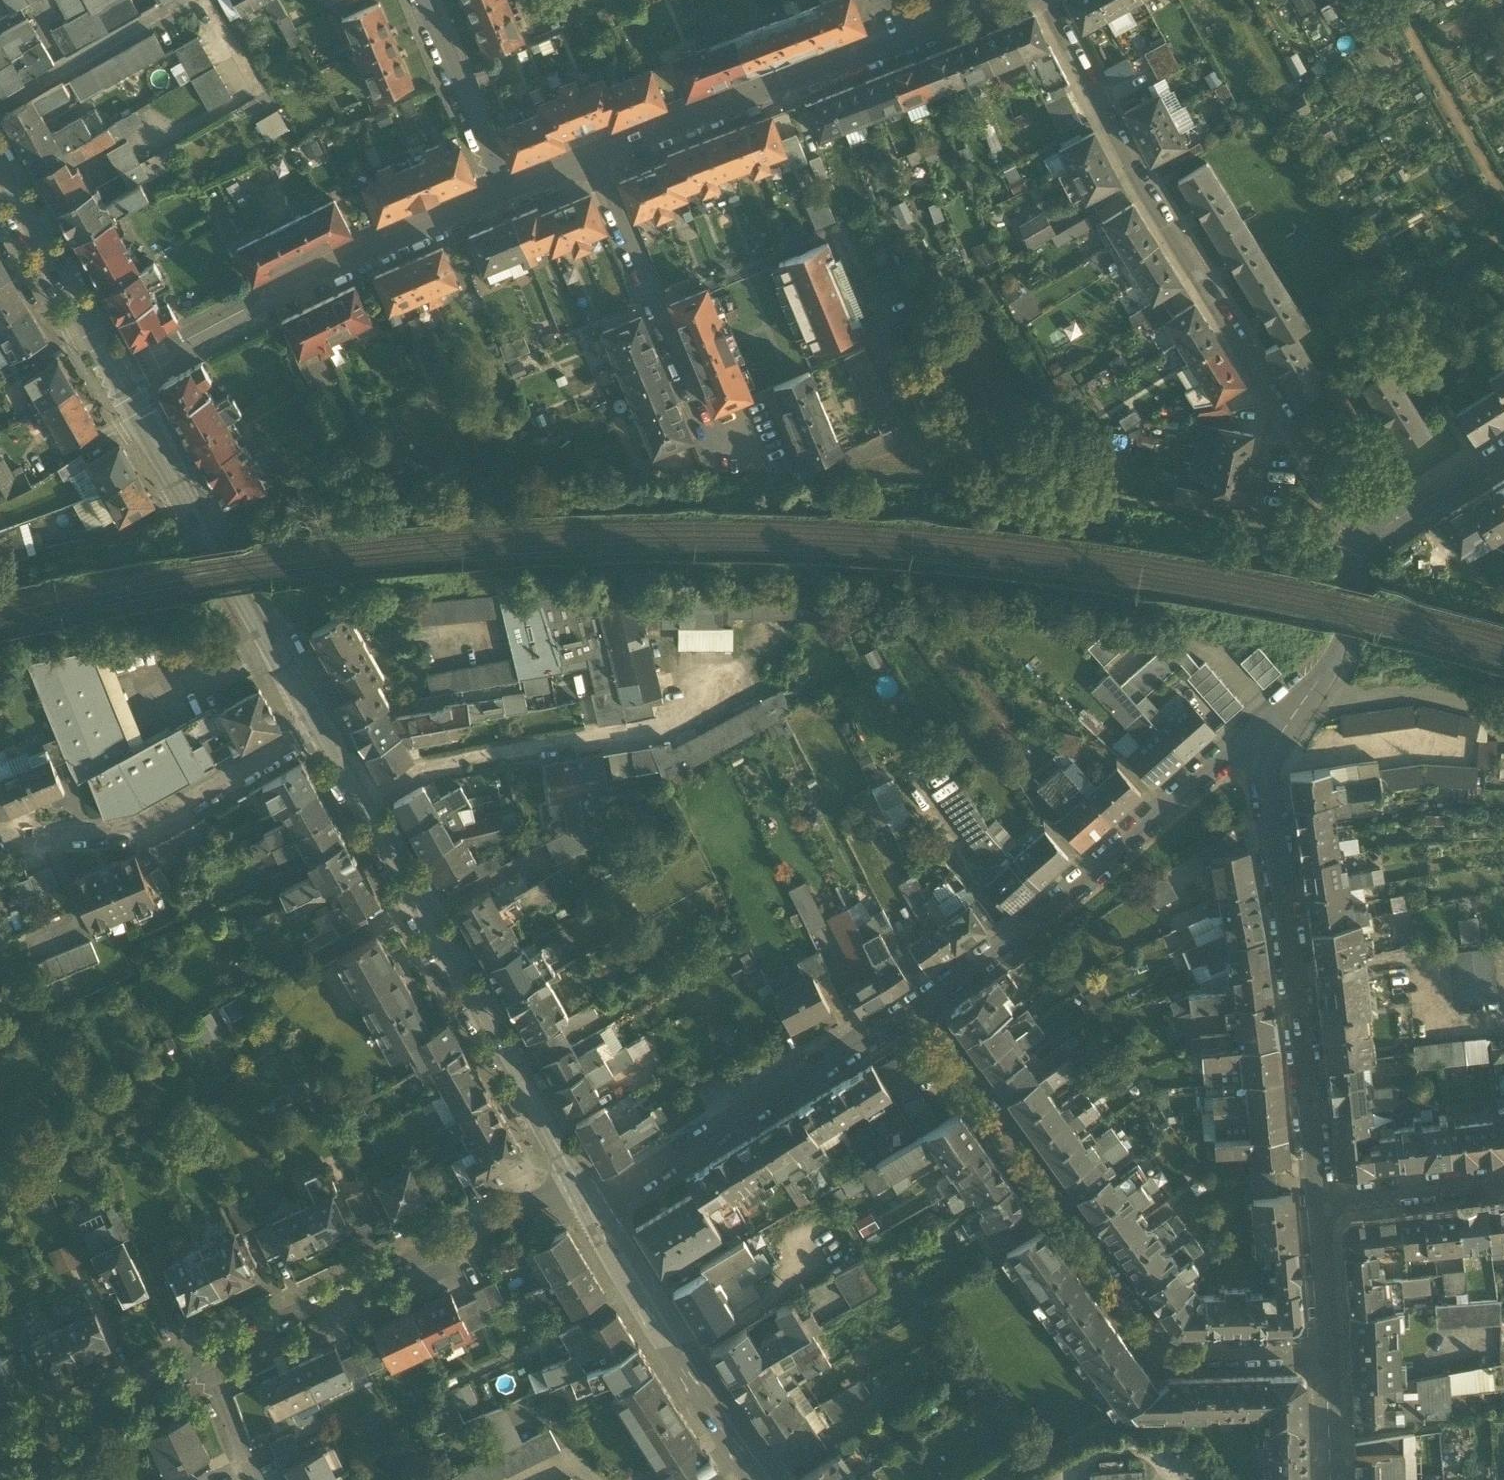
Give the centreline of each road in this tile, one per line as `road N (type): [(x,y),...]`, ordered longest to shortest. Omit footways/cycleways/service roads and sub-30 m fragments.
road 1 (residential): [(916,1014),(1157,1347),(1174,1357),(1326,1353)]
road 2 (secondary): [(586,1199),(317,726)]
road 3 (residential): [(1321,1205),(1267,771),(1292,714)]
road 4 (residential): [(916,1014),(1034,928),(1227,758),(1292,714)]
road 5 (residential): [(1053,0),(1105,113),(1277,401)]
road 6 (residential): [(120,374),(373,247),(508,192)]
road 7 (residential): [(209,1363),(541,1201),(586,1199)]
road 8 (secondary): [(317,726),(120,374)]
road 9 (residential): [(586,1199),(624,1191),(916,1014)]
road 10 (residential): [(0,838),(128,831),(317,726)]
road 11 (residential): [(594,160),(907,43)]
road 12 (residential): [(723,468),(594,160)]
road 13 (secondary): [(766,1479),(586,1199)]
road 14 (residential): [(1379,535),(1250,524),(1277,401)]
road 15 (secondary): [(120,374),(0,166)]
road 16 (residential): [(0,1458),(209,1363)]
road 17 (residential): [(508,192),(423,0)]
road 18 (residential): [(1292,714),(1330,674),(1379,535)]
road 19 (residential): [(1321,1205),(1503,1181)]
road 20 (residential): [(1277,401),(1379,535)]
road 21 (residential): [(1326,1353),(1321,1205)]
road 22 (residential): [(1379,535),(1503,456)]
road 23 (residential): [(1331,1479),(1326,1353)]
road 24 (residential): [(250,1479),(209,1363)]

